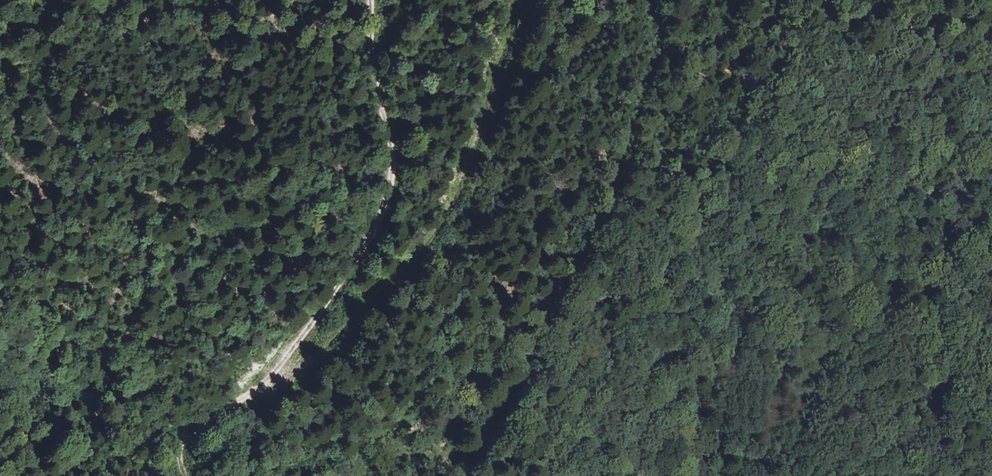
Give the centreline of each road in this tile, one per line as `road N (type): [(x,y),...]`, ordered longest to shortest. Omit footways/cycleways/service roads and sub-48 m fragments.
road 1 (track): [(189,475),(185,448),(217,415),(265,386),(377,220),(393,162),(373,69),(372,0)]
road 2 (track): [(463,475),(518,399),(633,143),(652,66),(656,0)]
road 3 (track): [(265,386),(370,302),(420,253),(449,209),(517,0)]

